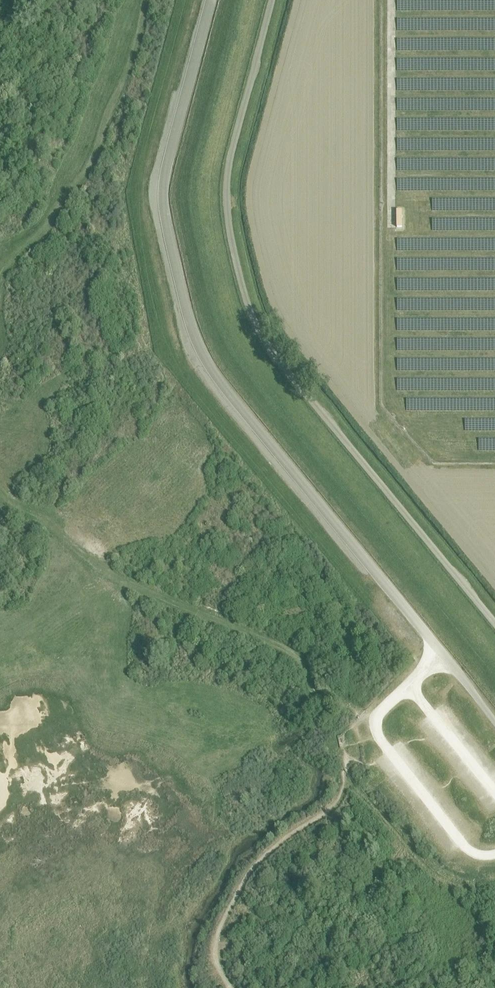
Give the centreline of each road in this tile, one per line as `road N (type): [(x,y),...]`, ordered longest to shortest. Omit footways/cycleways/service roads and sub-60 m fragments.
road 1 (unclassified): [(494,721),(196,346),(162,205),(210,0)]
road 2 (unclassified): [(494,624),(272,352),(247,303),(227,182),(272,0)]
road 3 (track): [(360,716),(312,689),(295,656),(114,579),(43,517),(0,496)]
road 4 (track): [(0,277),(95,159),(146,0)]
road 5 (track): [(232,987),(214,941),(250,871),(334,805),(345,771)]
road 6 (track): [(494,854),(464,846),(389,752)]
road 7 (track): [(410,687),(494,792)]

